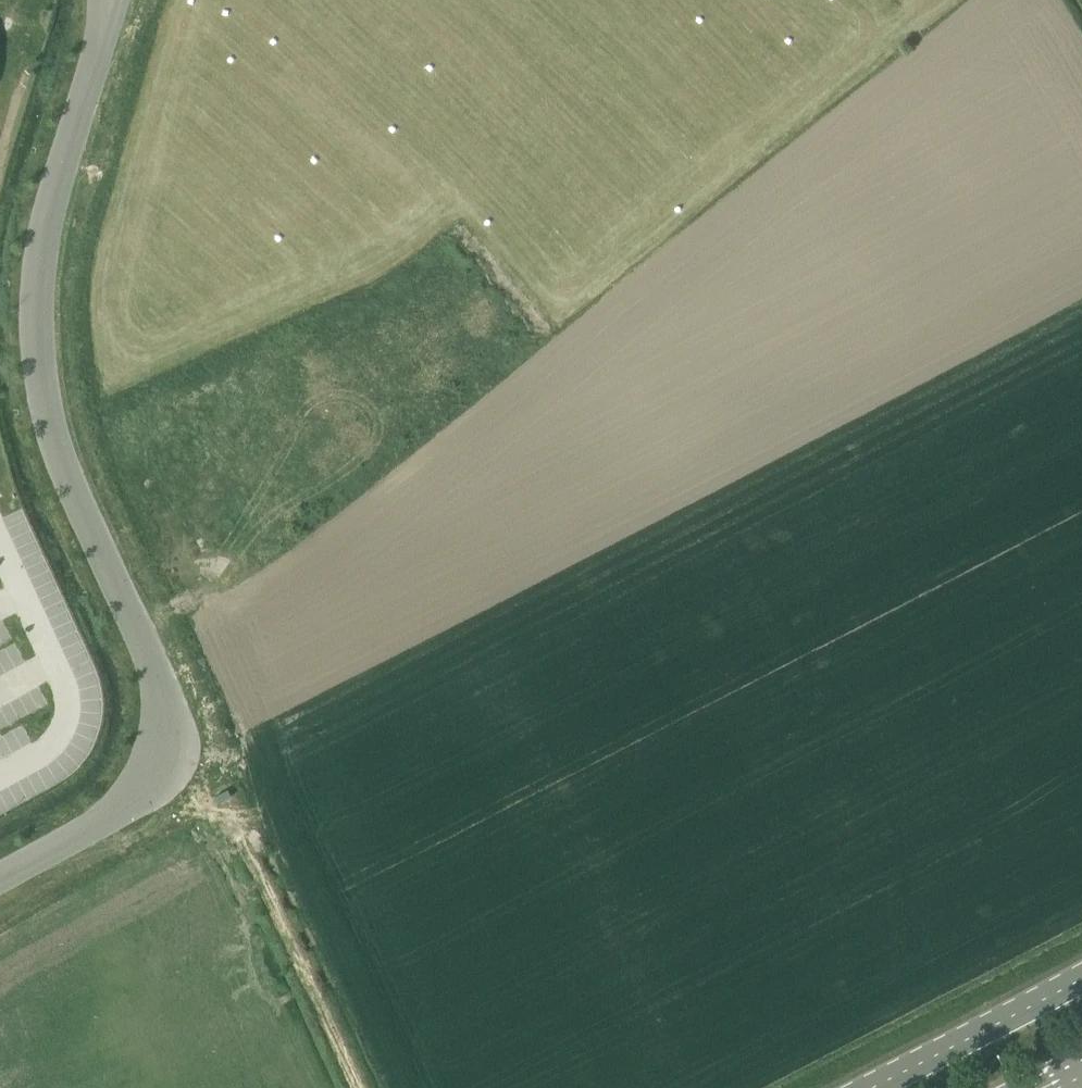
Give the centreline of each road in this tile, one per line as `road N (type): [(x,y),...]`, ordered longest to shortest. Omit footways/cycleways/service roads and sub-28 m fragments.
road 1 (unclassified): [(0,876),(136,801),(162,775),(177,737),(173,703),(48,428),(37,362),(35,284),(109,9)]
road 2 (track): [(360,1087),(237,817),(177,737)]
road 3 (primary): [(1081,976),(870,1087)]

